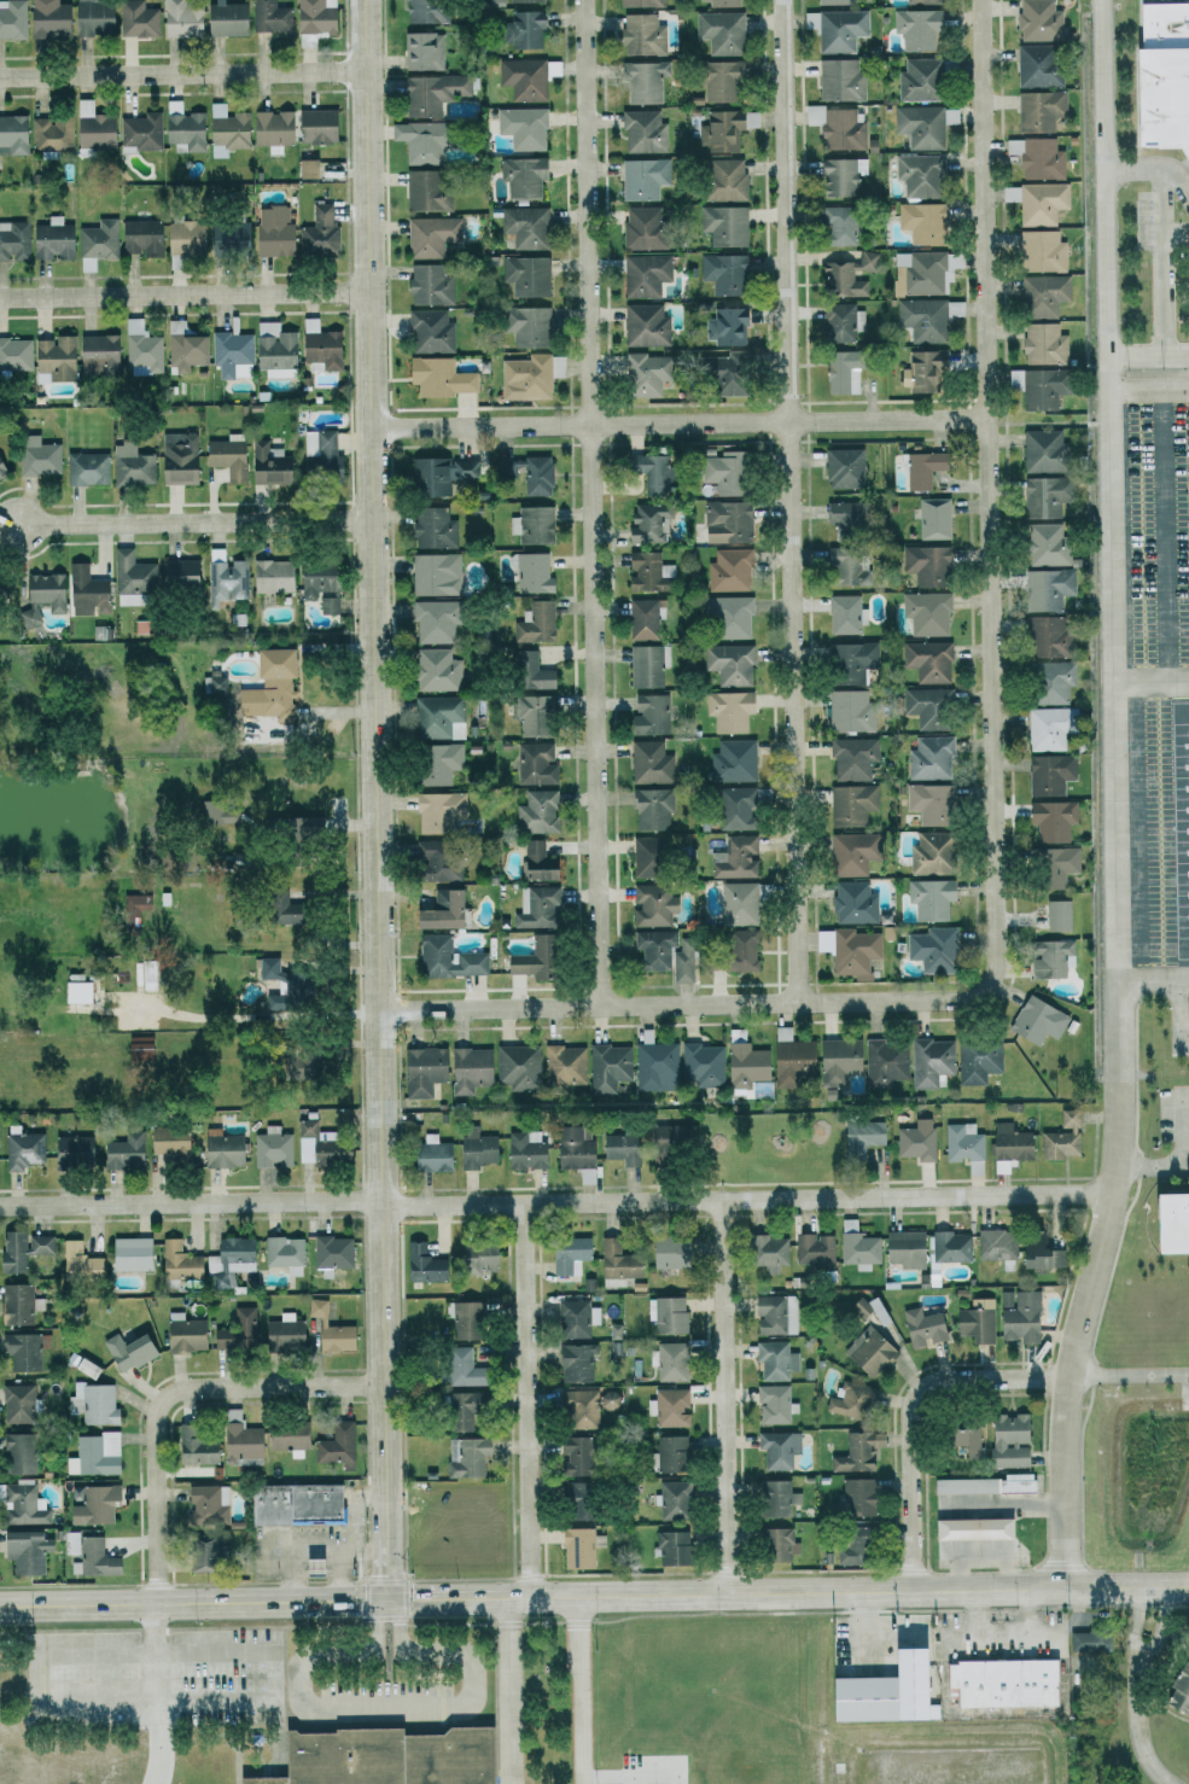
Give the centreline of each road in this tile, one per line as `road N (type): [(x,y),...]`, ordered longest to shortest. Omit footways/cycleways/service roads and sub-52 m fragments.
road 1 (tertiary): [(385,1599),(363,0)]
road 2 (residential): [(1067,1587),(1067,1377),(1119,1130),(1101,0)]
road 3 (residential): [(0,1209),(521,1211),(1109,1193)]
road 4 (residential): [(585,0),(599,1005)]
road 5 (residential): [(797,1002),(782,0)]
road 6 (residential): [(985,987),(993,972),(981,0)]
road 7 (secondary): [(462,1598),(1188,1585)]
road 8 (residential): [(986,422),(371,433)]
road 9 (residential): [(378,1008),(973,999),(985,987)]
road 10 (residential): [(153,1602),(162,1400),(186,1387),(383,1387)]
road 11 (residential): [(724,1593),(718,1205)]
road 12 (residential): [(529,1597),(521,1211)]
road 13 (secondary): [(0,1606),(385,1599)]
road 14 (residential): [(0,301),(367,296)]
road 15 (residential): [(0,79),(366,74)]
road 16 (residential): [(10,526),(369,519)]
road 17 (residential): [(910,1590),(913,1399),(927,1382),(1067,1377)]

